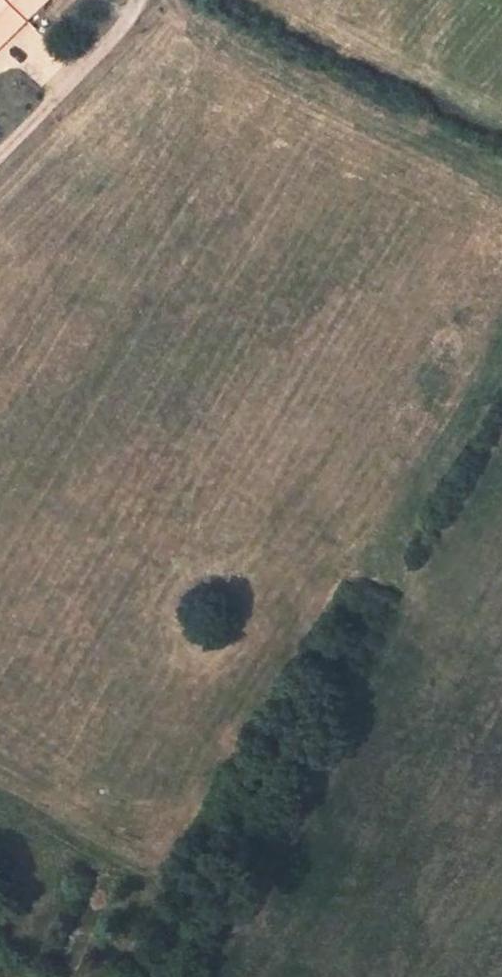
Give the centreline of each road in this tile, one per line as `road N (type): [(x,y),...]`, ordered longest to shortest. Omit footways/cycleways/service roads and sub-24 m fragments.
road 1 (residential): [(0,147),(130,17),(134,0)]

